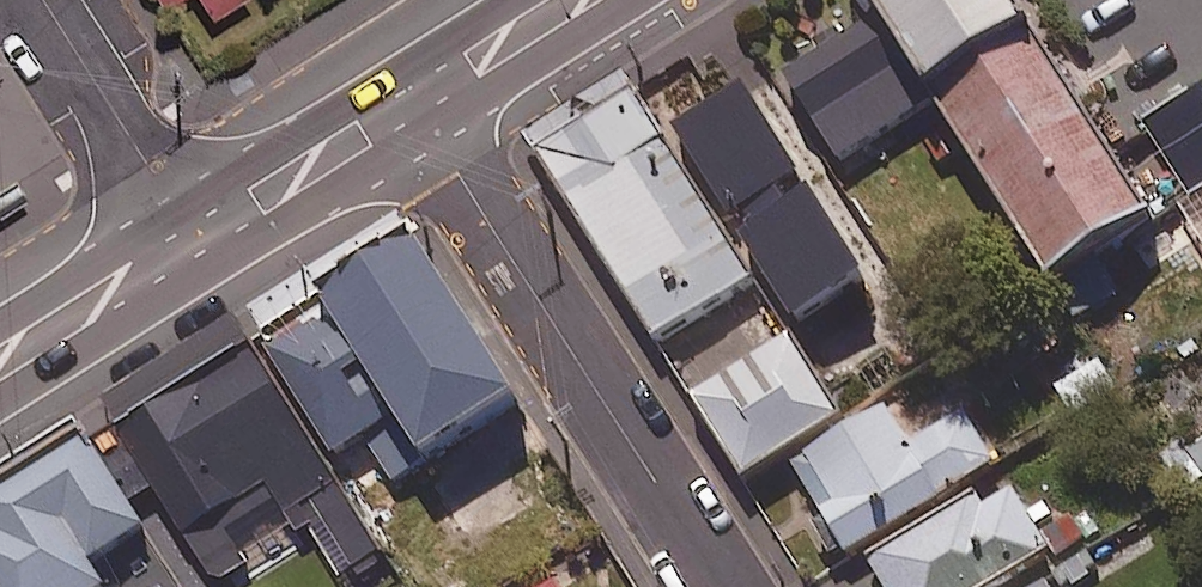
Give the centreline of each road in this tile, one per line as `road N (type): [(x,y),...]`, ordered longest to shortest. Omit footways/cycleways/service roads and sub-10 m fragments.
road 1 (residential): [(410,99),(723,586)]
road 2 (residential): [(195,240),(42,0)]
road 3 (tertiary): [(410,99),(195,240)]
road 4 (tertiary): [(195,240),(0,361)]
road 5 (tertiary): [(569,0),(410,99)]

